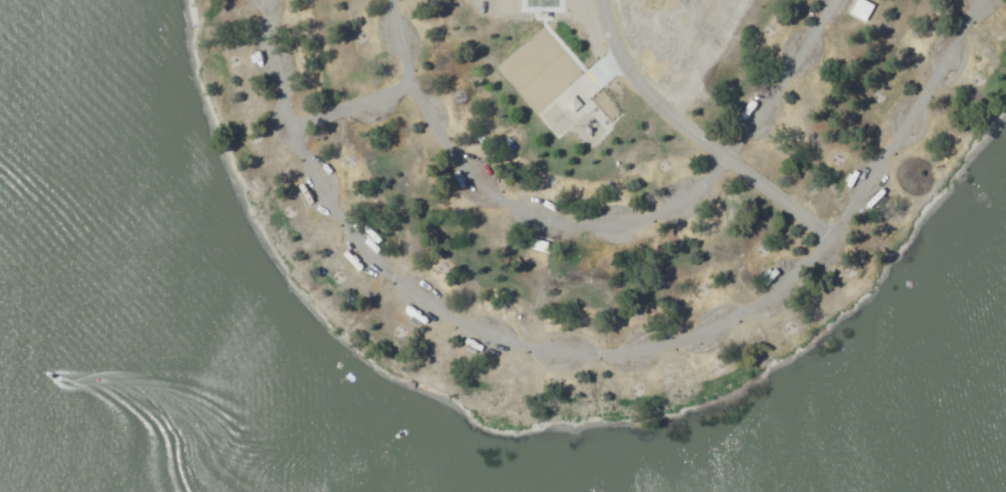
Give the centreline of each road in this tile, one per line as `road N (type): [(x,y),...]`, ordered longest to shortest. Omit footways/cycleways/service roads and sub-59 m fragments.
road 1 (residential): [(244,0),(238,78),(287,134),(333,210),(411,294),(540,360),(628,366),(691,350),(786,287),(852,230),(930,115),(982,0)]
road 2 (residential): [(829,0),(800,63),(730,163),(647,221),(591,229),(550,225),(478,180),(412,88),(393,43),(393,0)]
road 3 (residential): [(605,0),(609,39),(650,99),(831,241)]
road 4 (residential): [(287,134),(412,88)]

